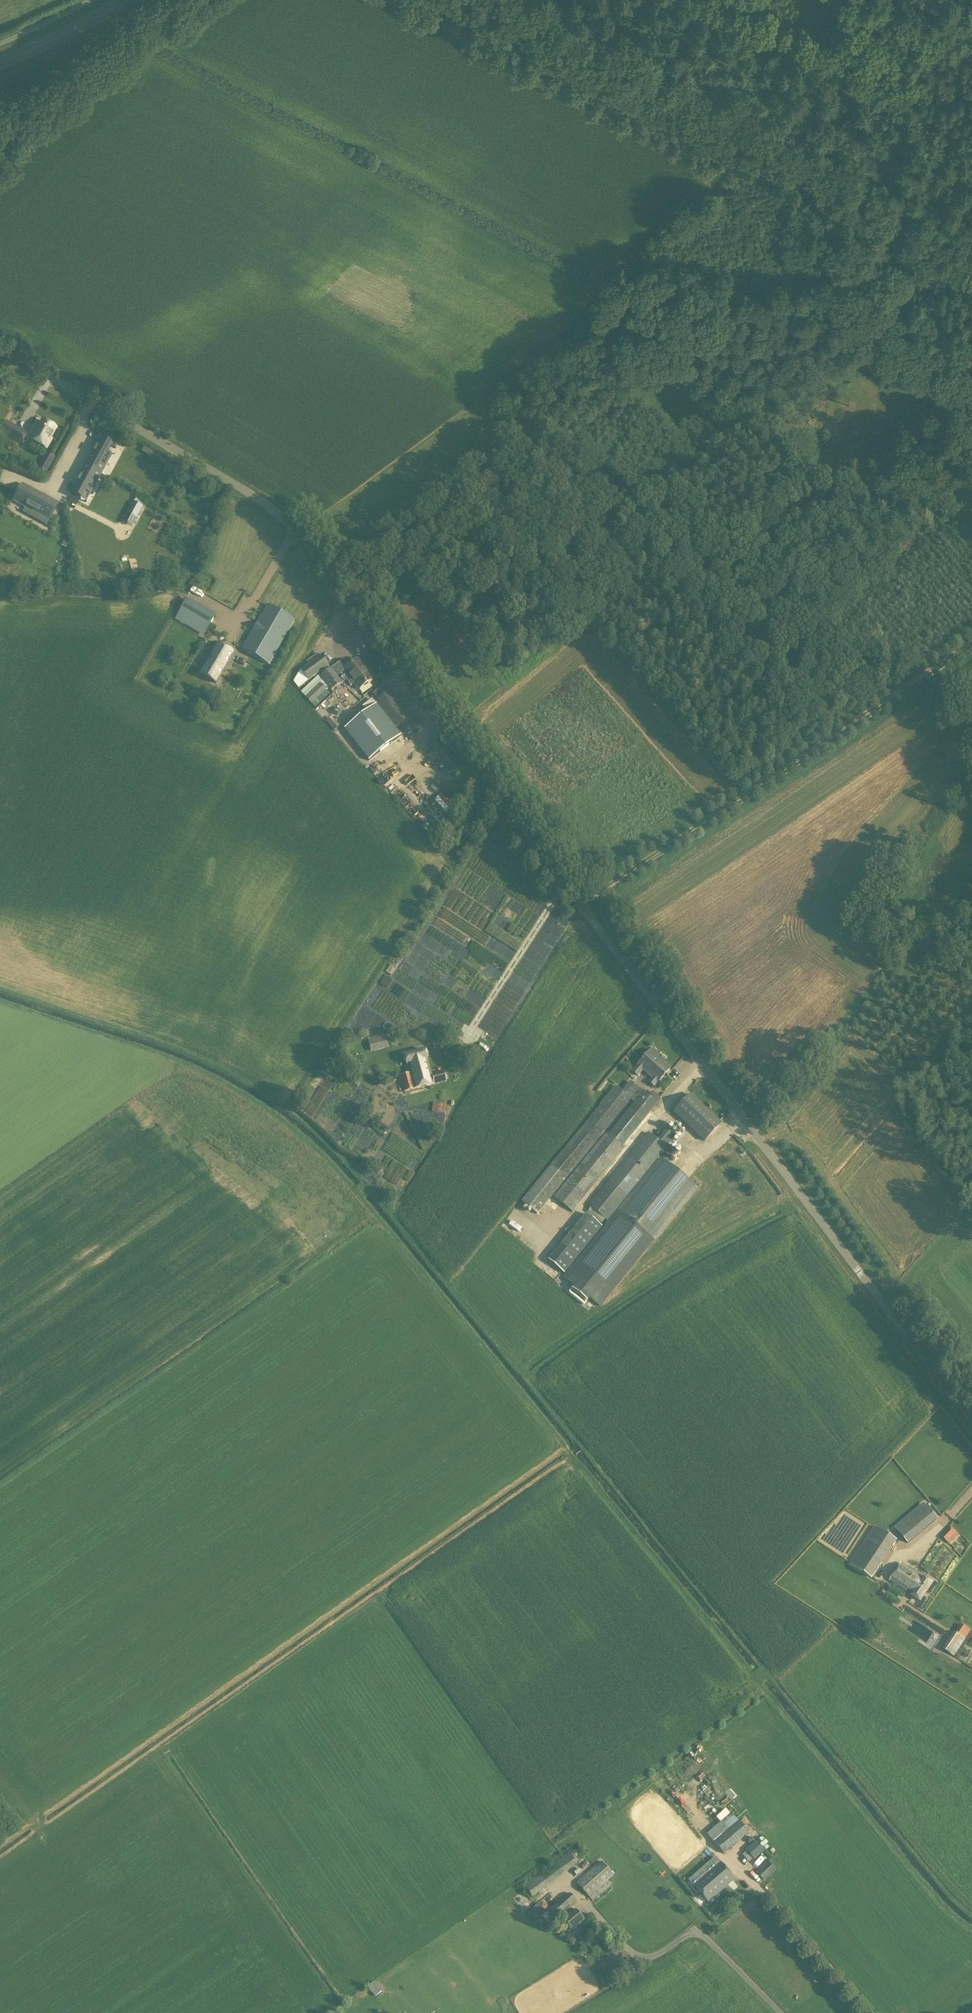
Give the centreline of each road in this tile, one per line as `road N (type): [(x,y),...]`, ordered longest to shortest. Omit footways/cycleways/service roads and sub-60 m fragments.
road 1 (unclassified): [(971,1422),(297,533),(249,493),(0,347)]
road 2 (track): [(504,0),(971,255)]
road 3 (track): [(579,904),(971,641)]
road 4 (track): [(971,899),(951,903),(923,938),(905,980),(761,1142)]
road 5 (unclassified): [(0,129),(181,0)]
road 6 (secondary): [(0,63),(127,0)]

